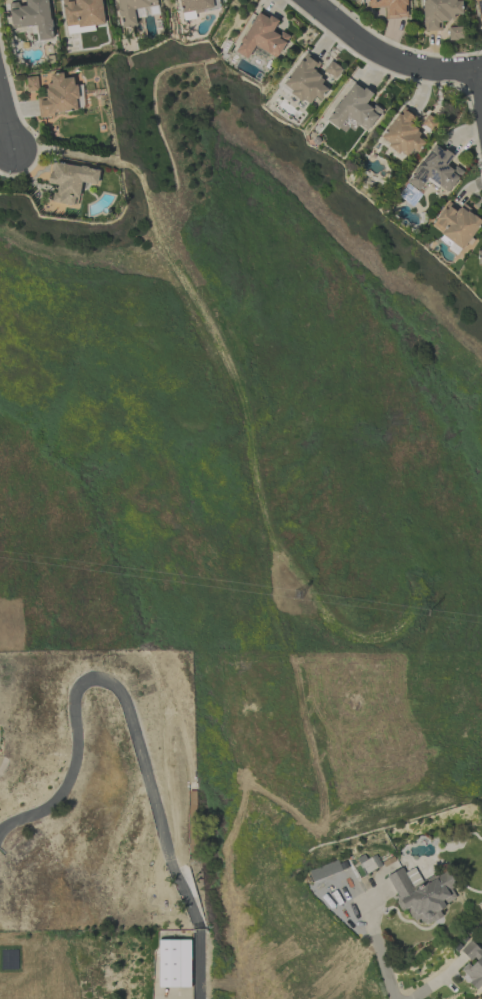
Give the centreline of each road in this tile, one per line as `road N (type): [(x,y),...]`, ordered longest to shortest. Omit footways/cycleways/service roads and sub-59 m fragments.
road 1 (residential): [(481,68),(403,63),(306,0)]

